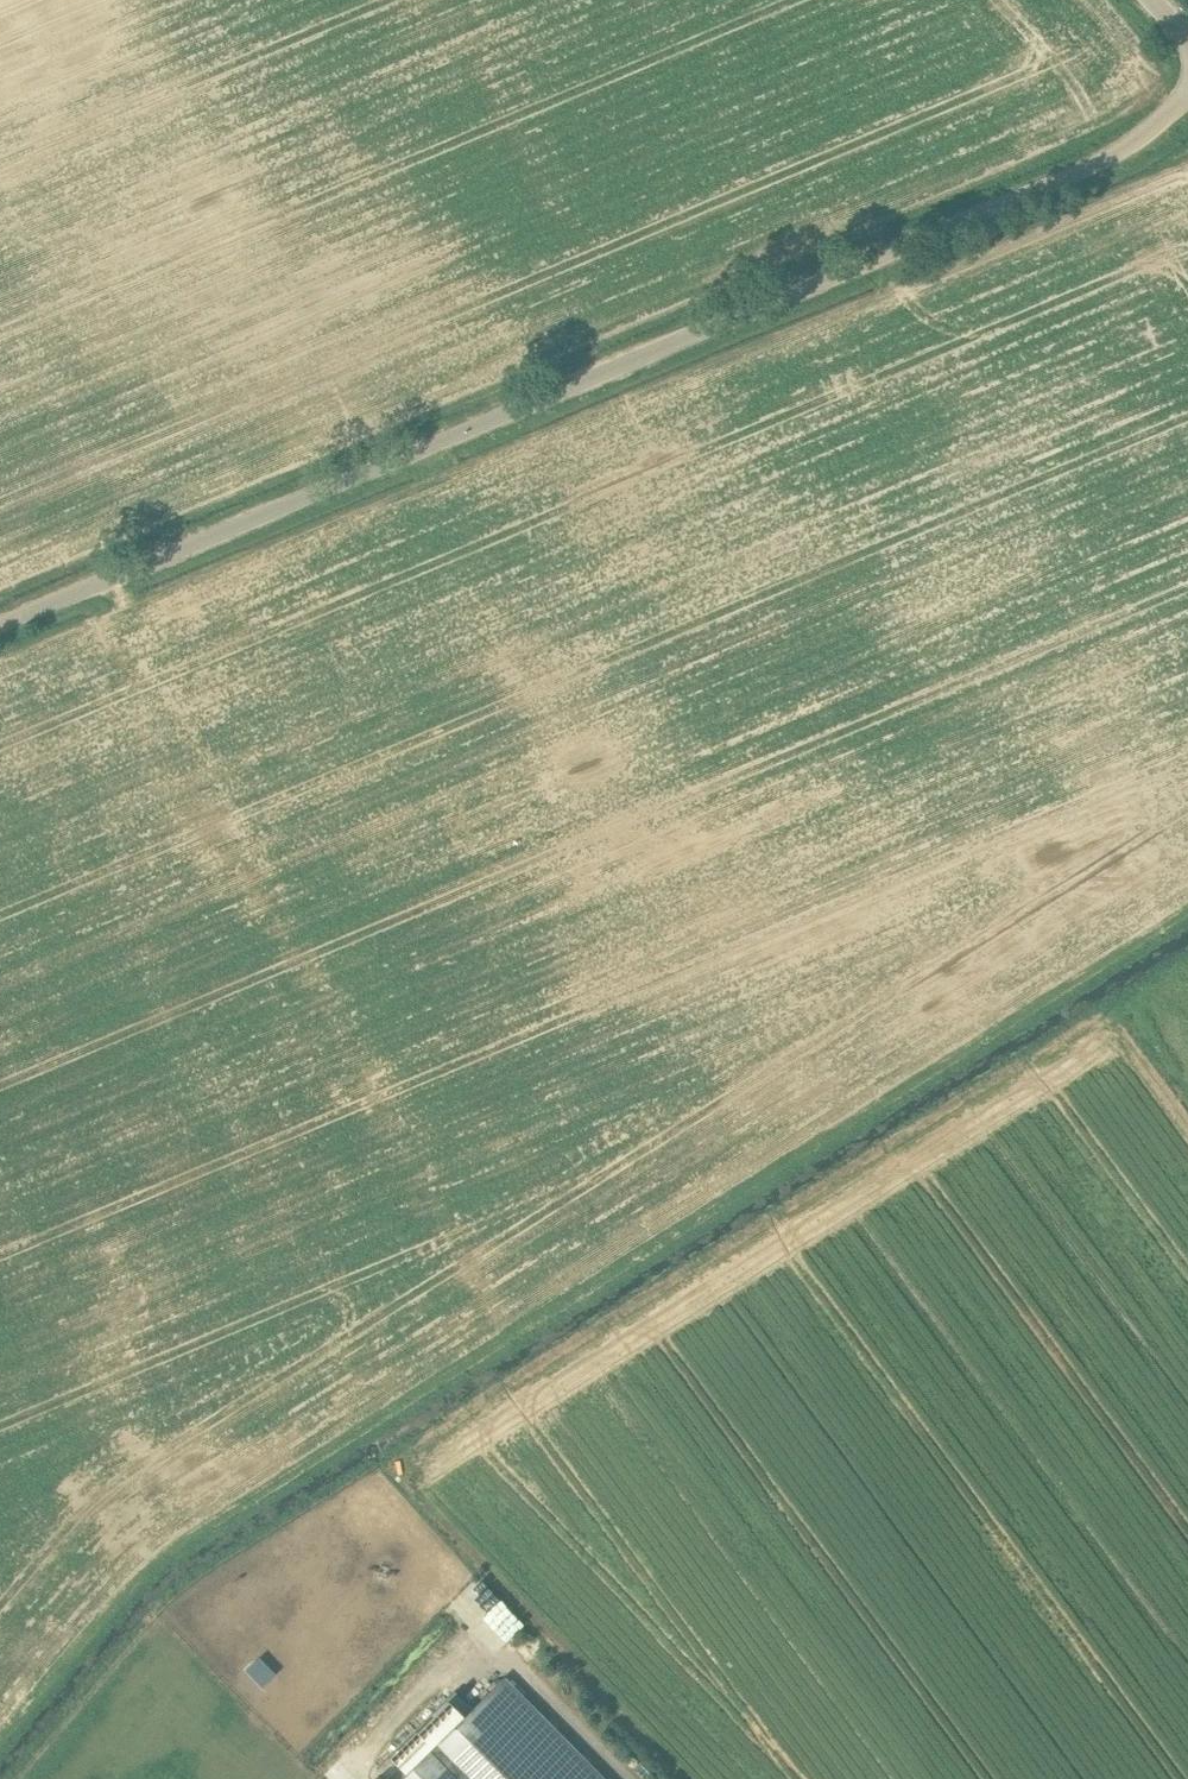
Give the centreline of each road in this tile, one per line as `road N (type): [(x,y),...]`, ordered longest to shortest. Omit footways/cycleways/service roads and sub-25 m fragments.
road 1 (unclassified): [(0,624),(1042,188),(1120,151),(1187,96)]

